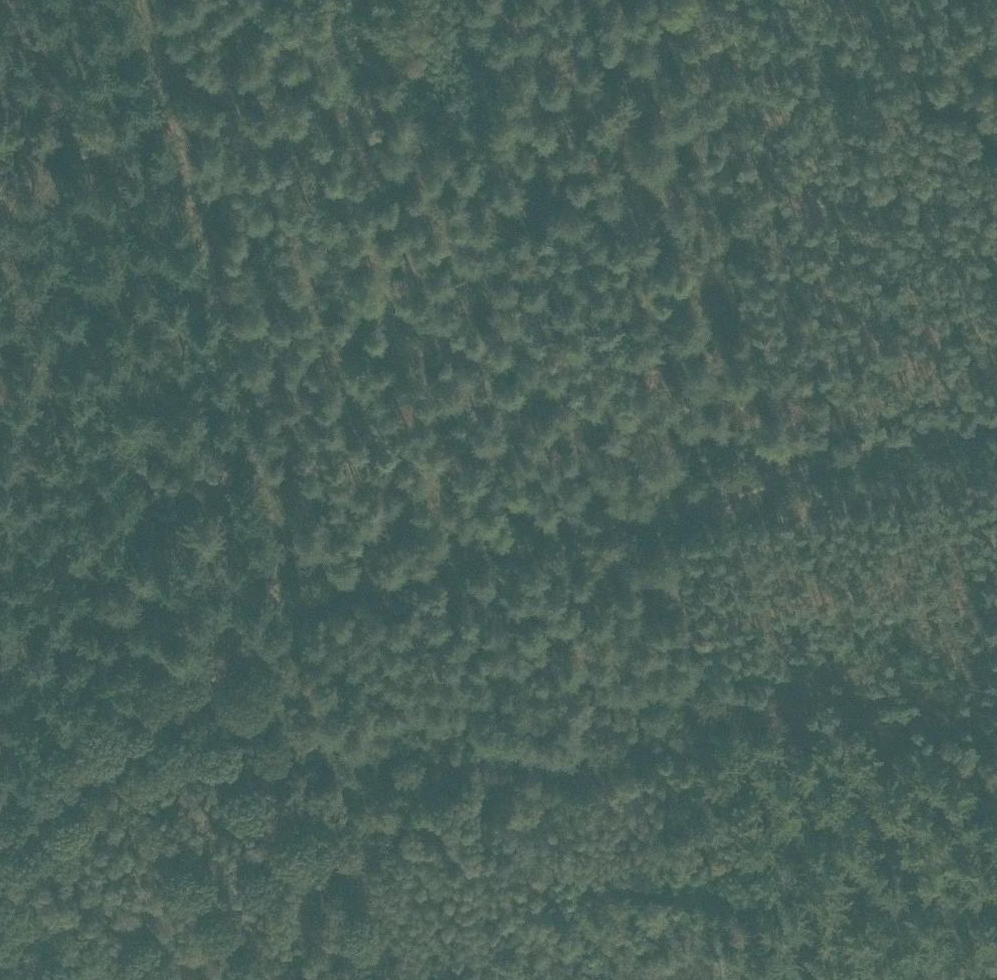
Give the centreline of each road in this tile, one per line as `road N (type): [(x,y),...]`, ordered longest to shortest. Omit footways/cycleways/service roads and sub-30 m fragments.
road 1 (track): [(0,850),(290,610),(996,427)]
road 2 (track): [(133,0),(377,979)]

